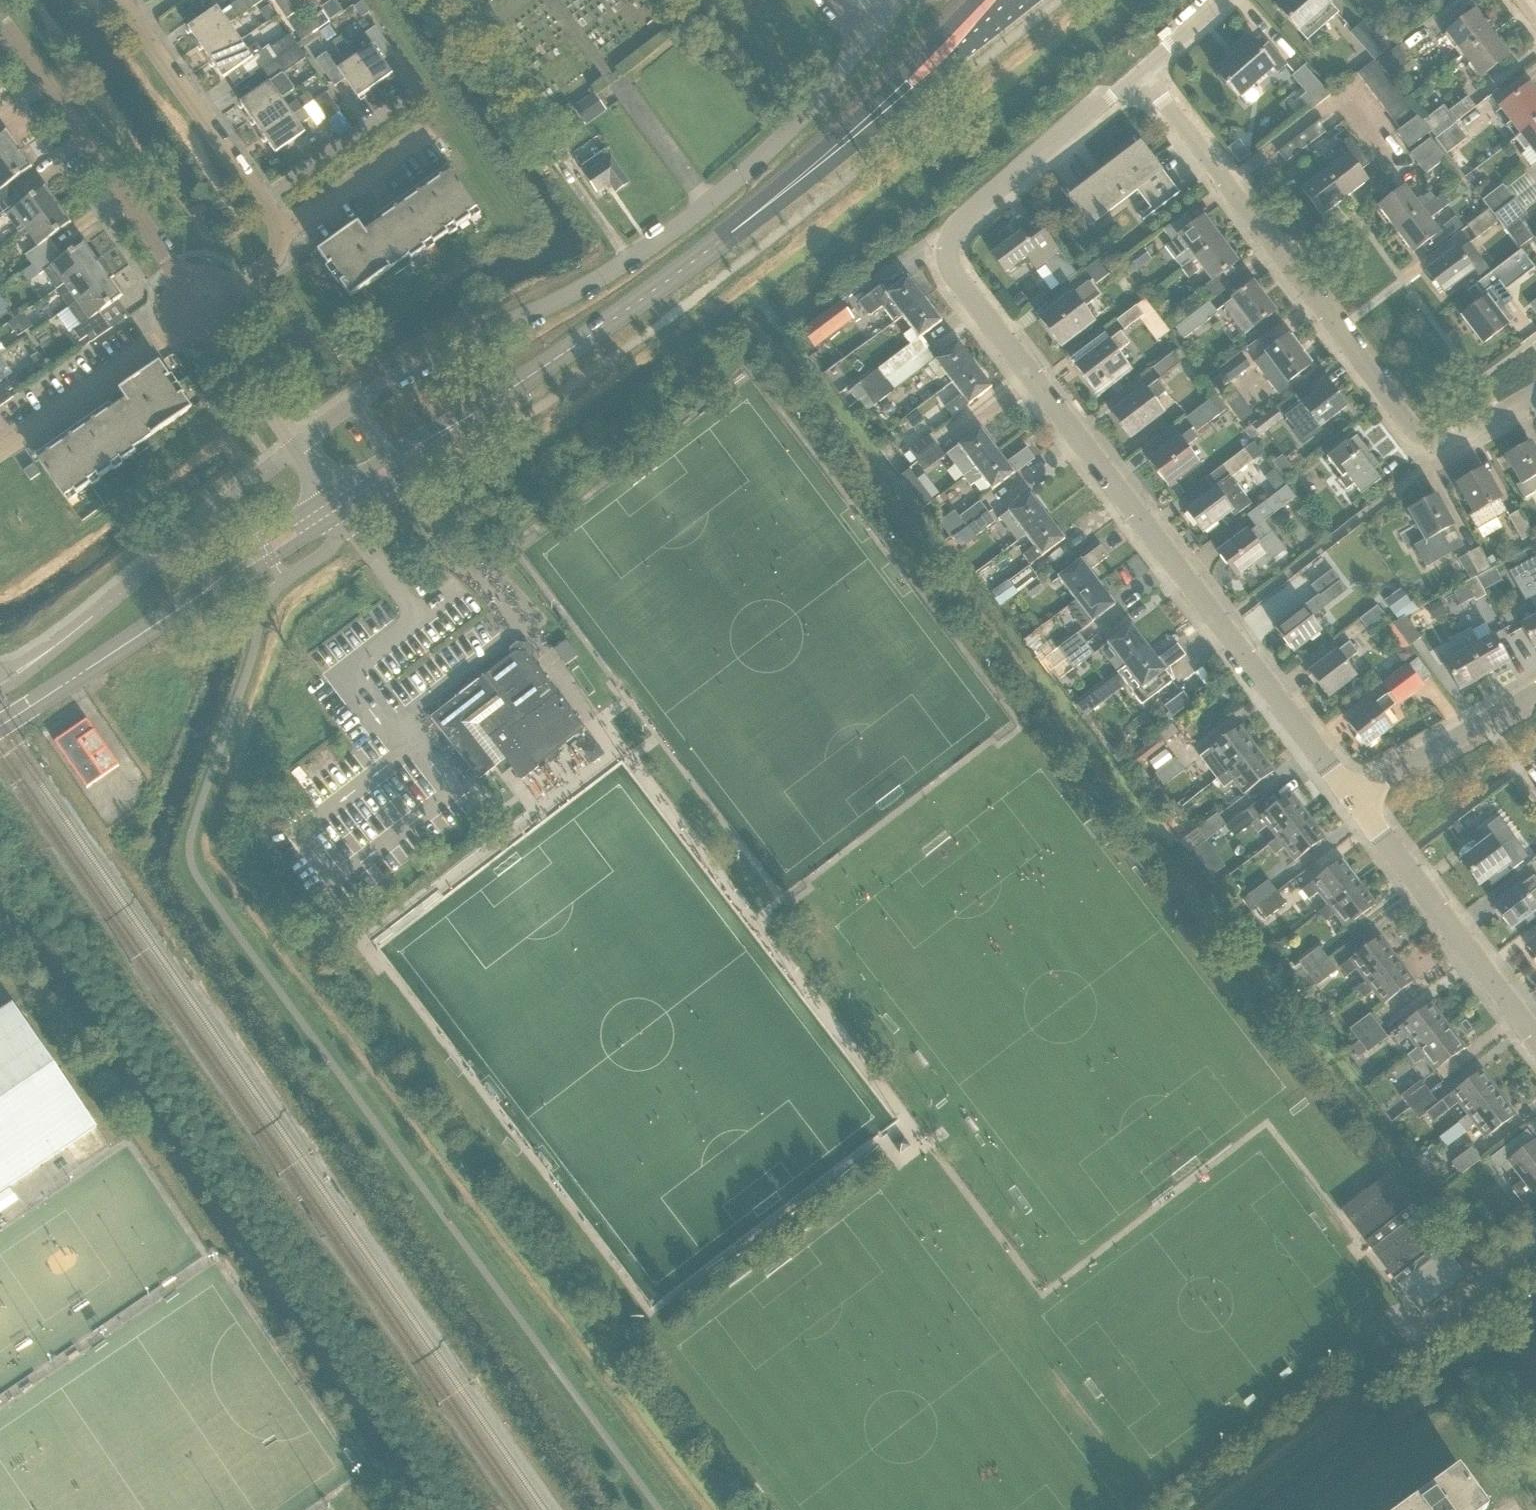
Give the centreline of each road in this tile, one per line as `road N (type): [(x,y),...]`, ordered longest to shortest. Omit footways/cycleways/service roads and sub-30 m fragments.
road 1 (residential): [(1351,798),(955,285),(943,258),(954,233),(1141,71)]
road 2 (residential): [(298,444),(409,367),(552,304),(665,236),(783,137),(867,38)]
road 3 (secondary): [(462,420),(680,271),(871,114)]
road 4 (residential): [(1535,392),(1435,445),(1406,428),(1227,188)]
road 5 (residential): [(201,313),(0,19)]
road 6 (residential): [(1535,1039),(1351,798)]
road 7 (residential): [(284,236),(136,23)]
road 8 (residential): [(201,313),(0,456)]
road 9 (secondary): [(0,725),(202,594)]
road 10 (residential): [(1227,188),(1349,92),(1395,160)]
road 11 (residential): [(1351,798),(1535,690)]
road 12 (secondary): [(871,114),(918,85),(1016,0)]
road 13 (residential): [(284,236),(424,134)]
road 14 (secondary): [(202,594),(218,593),(343,513)]
road 15 (secondary): [(330,493),(249,547),(202,594)]
road 16 (residential): [(298,444),(201,313)]
road 17 (secondary): [(974,0),(871,114)]
road 18 (secondary): [(343,513),(458,432),(462,420)]
road 19 (secondary): [(462,420),(412,439),(330,493)]
road 20 (residential): [(1227,188),(1141,71)]

